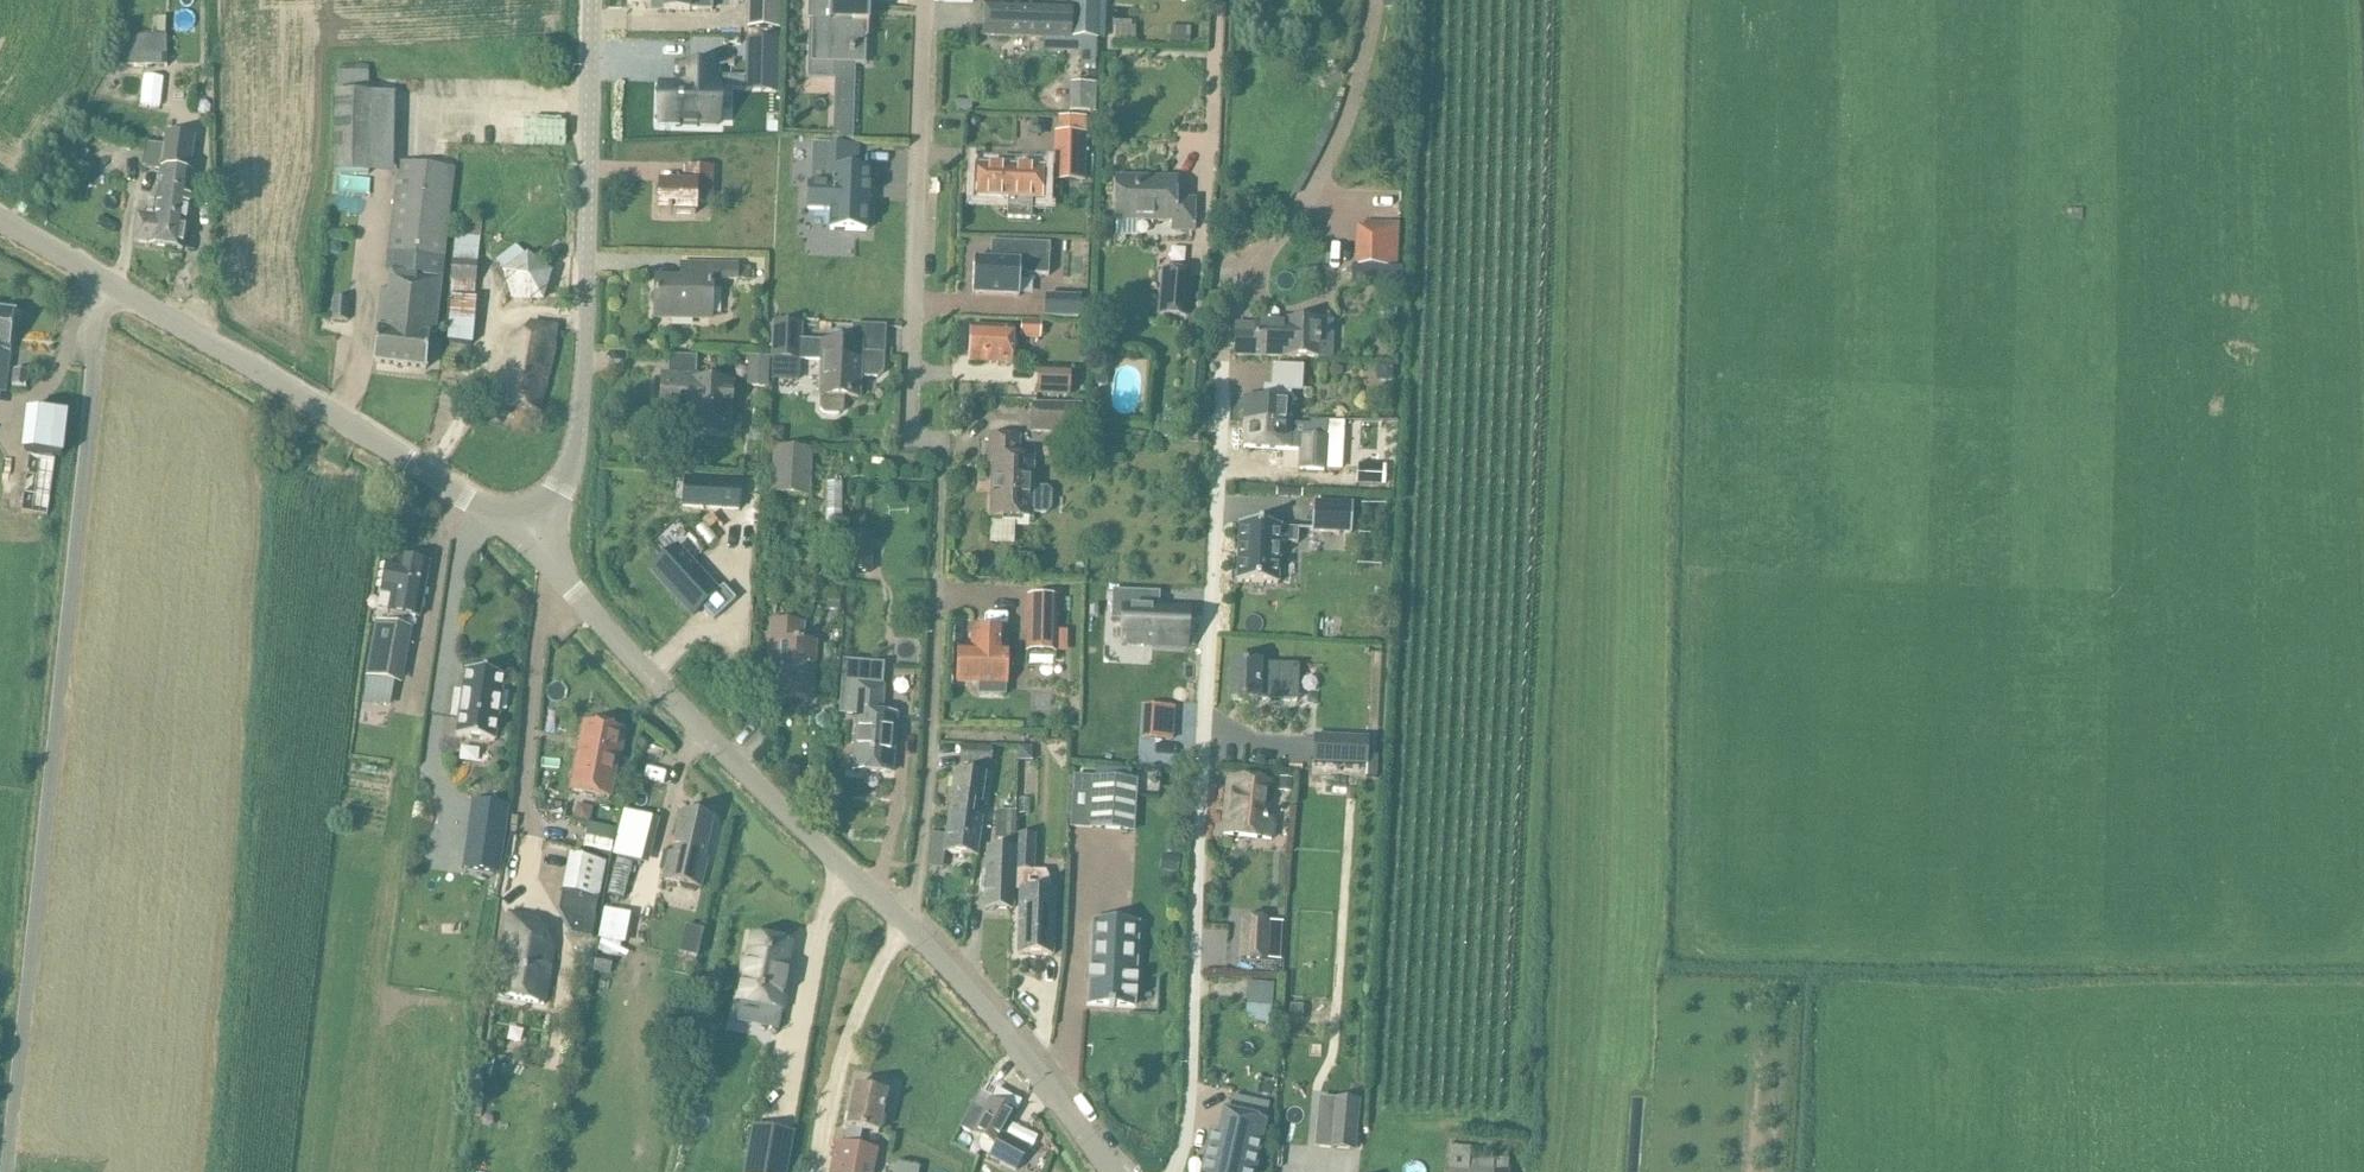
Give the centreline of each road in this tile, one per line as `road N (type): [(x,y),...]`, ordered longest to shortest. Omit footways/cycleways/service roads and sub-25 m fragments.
road 1 (residential): [(1175,1171),(1187,1146),(1223,329)]
road 2 (unclassified): [(0,1090),(108,286)]
road 3 (unclassified): [(537,557),(582,426),(595,0)]
road 4 (unclassified): [(914,931),(719,749),(537,557)]
road 5 (unclassified): [(537,557),(403,462),(108,286)]
road 6 (residential): [(914,931),(930,766),(942,481)]
road 7 (residential): [(905,440),(924,0)]
road 8 (unclassified): [(1118,1171),(914,931)]
road 9 (unclassified): [(108,286),(0,222)]

